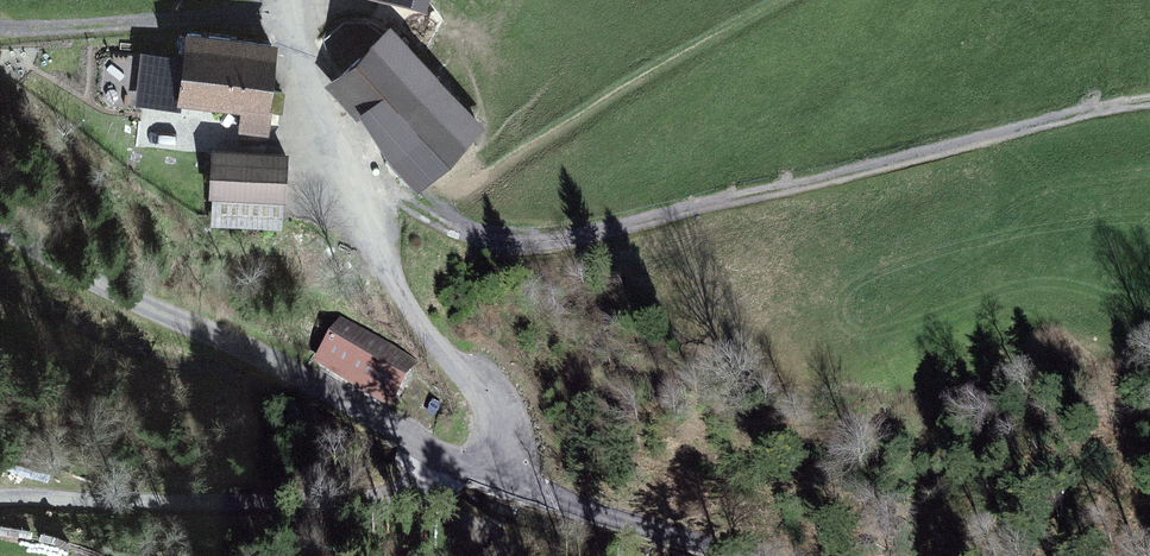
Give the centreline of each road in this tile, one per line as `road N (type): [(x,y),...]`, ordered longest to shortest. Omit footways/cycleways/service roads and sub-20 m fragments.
road 1 (track): [(338,165),(486,240),(560,240),(1149,101)]
road 2 (unclassified): [(492,477),(35,262),(0,236)]
road 3 (track): [(0,23),(38,30),(288,15)]
road 4 (track): [(730,555),(492,477)]

